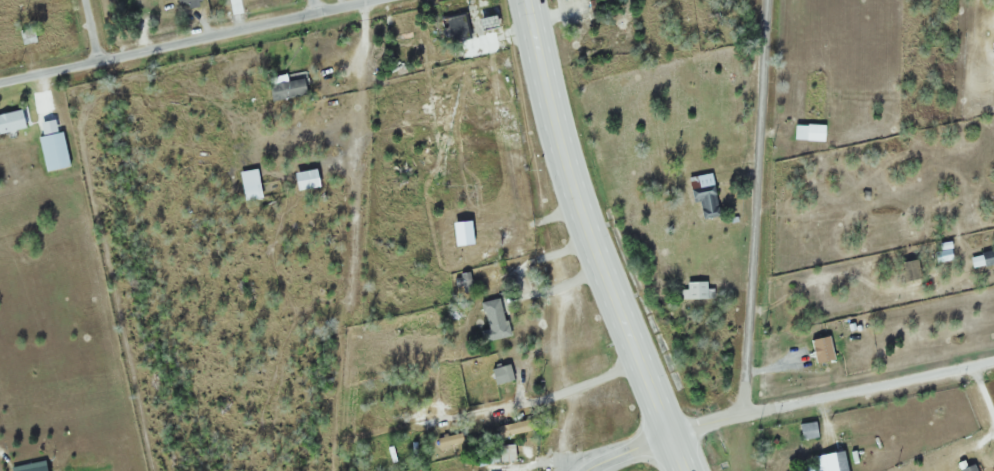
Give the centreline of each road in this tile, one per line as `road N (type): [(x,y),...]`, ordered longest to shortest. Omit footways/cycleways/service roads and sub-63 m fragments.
road 1 (residential): [(765,0),(740,411),(667,437)]
road 2 (trunk): [(525,0),(574,191),(667,437)]
road 3 (residential): [(0,85),(374,0)]
road 4 (residential): [(740,411),(993,357)]

